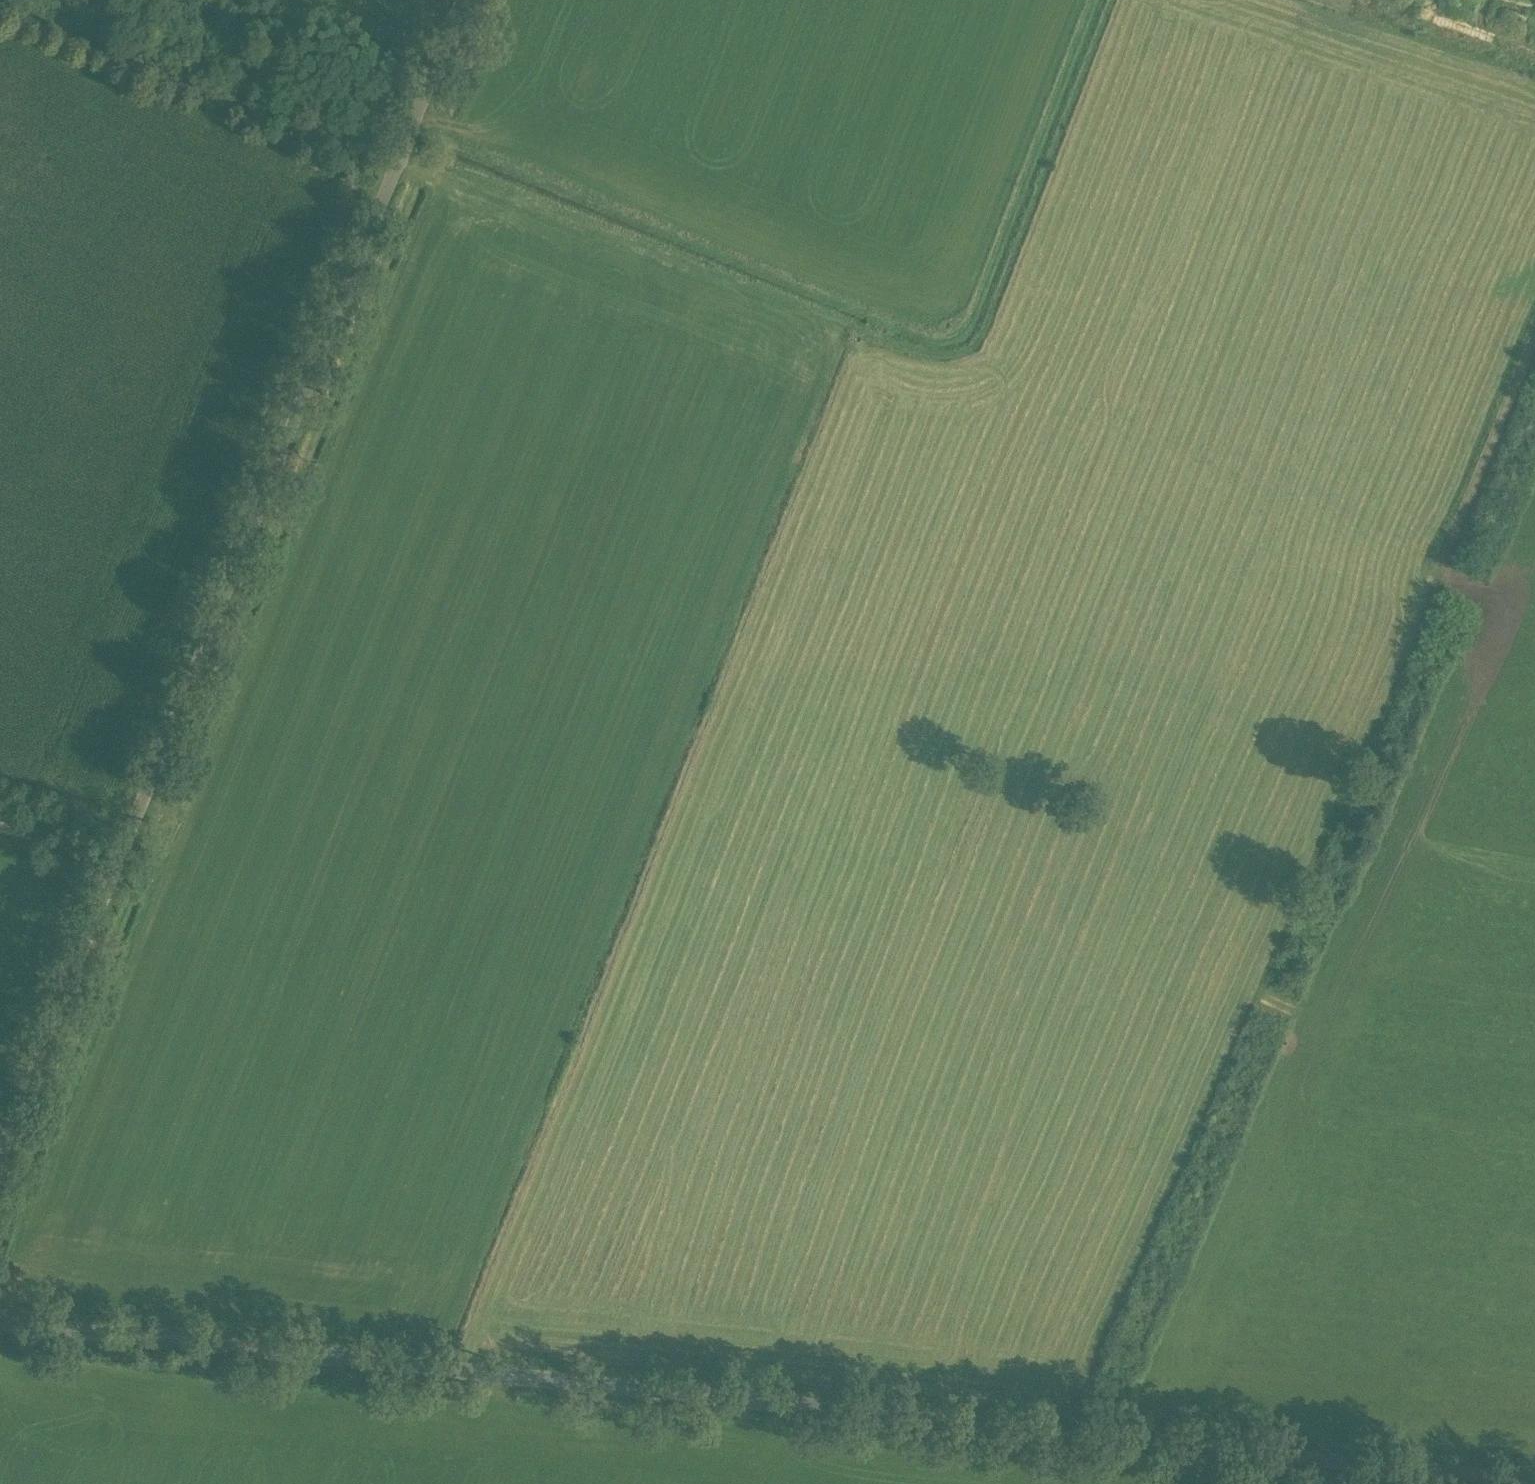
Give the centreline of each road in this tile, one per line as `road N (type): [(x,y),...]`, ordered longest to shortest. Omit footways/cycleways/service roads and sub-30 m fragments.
road 1 (unclassified): [(1534,1482),(0,1323)]
road 2 (unclassified): [(0,1164),(463,0)]

